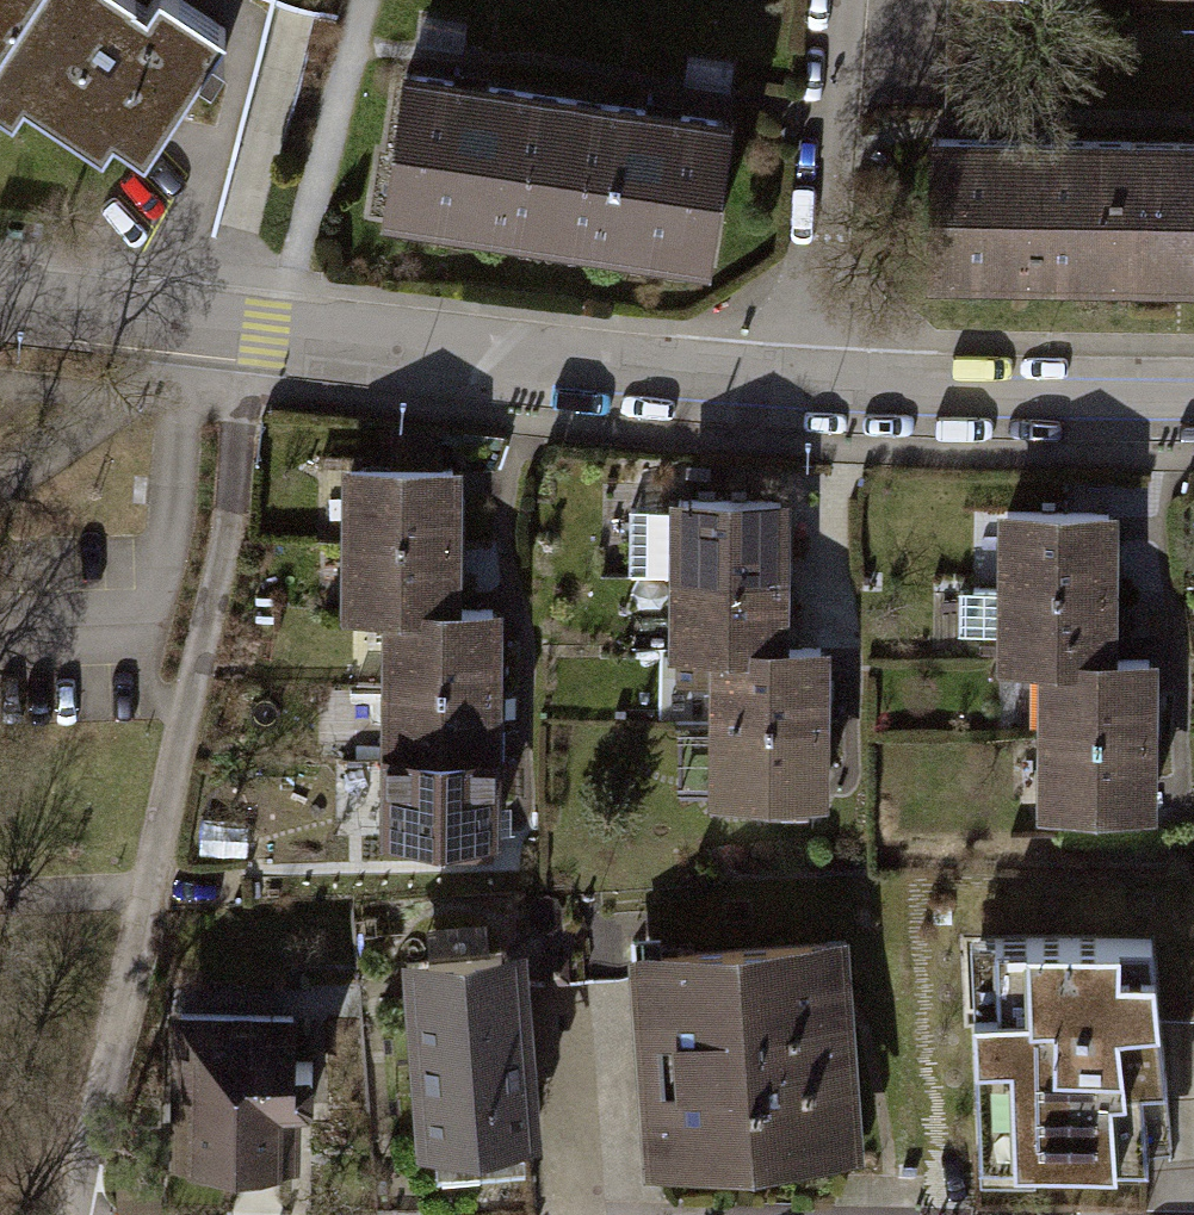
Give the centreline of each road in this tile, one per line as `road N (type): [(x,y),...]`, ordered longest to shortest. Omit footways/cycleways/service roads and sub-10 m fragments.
road 1 (residential): [(0,310),(799,395),(1193,408)]

